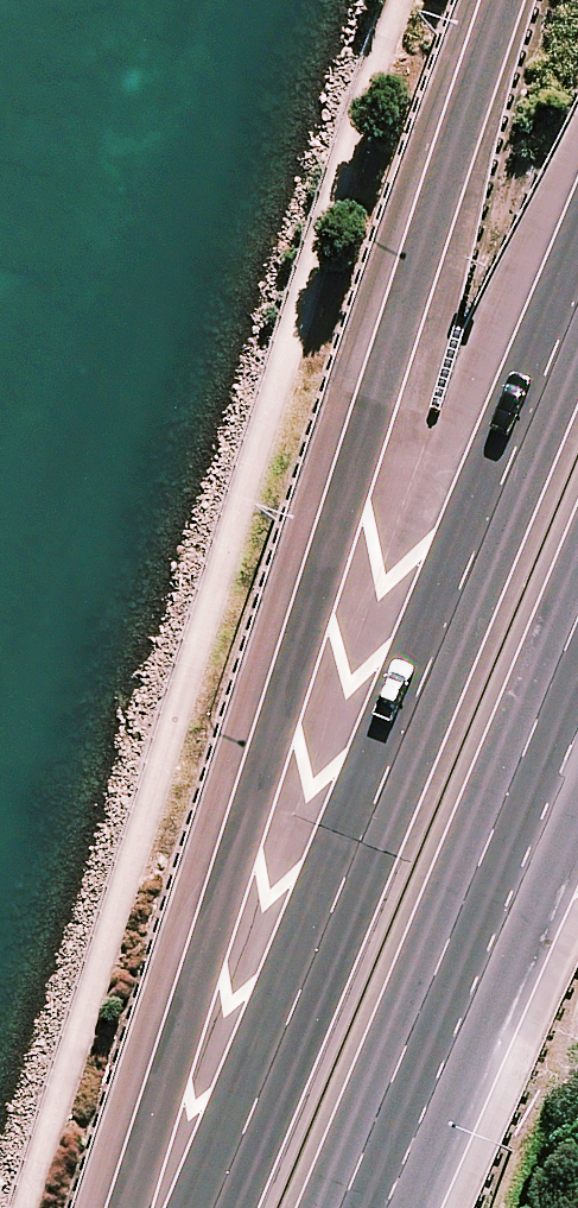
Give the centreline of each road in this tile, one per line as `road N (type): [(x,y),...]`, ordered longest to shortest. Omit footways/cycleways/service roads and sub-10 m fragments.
road 1 (trunk): [(129,1207),(340,444),(485,0)]
road 2 (trunk): [(213,1207),(577,291)]
road 3 (trunk): [(577,620),(450,938)]
road 4 (trunk): [(450,938),(343,1207)]
road 5 (trunk): [(577,760),(450,938)]

